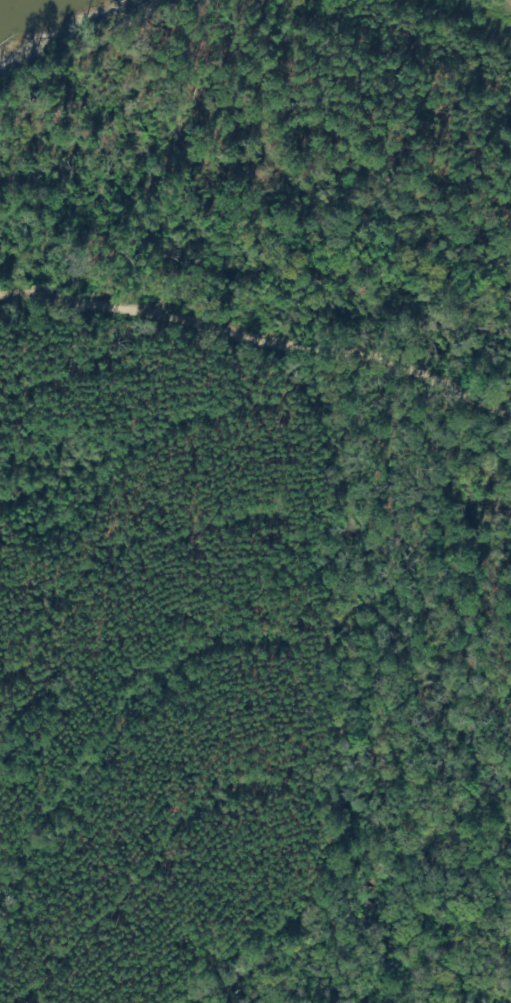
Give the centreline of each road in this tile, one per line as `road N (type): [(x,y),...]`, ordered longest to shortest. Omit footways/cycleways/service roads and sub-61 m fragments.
road 1 (residential): [(0,309),(62,302),(255,346),(510,424)]

